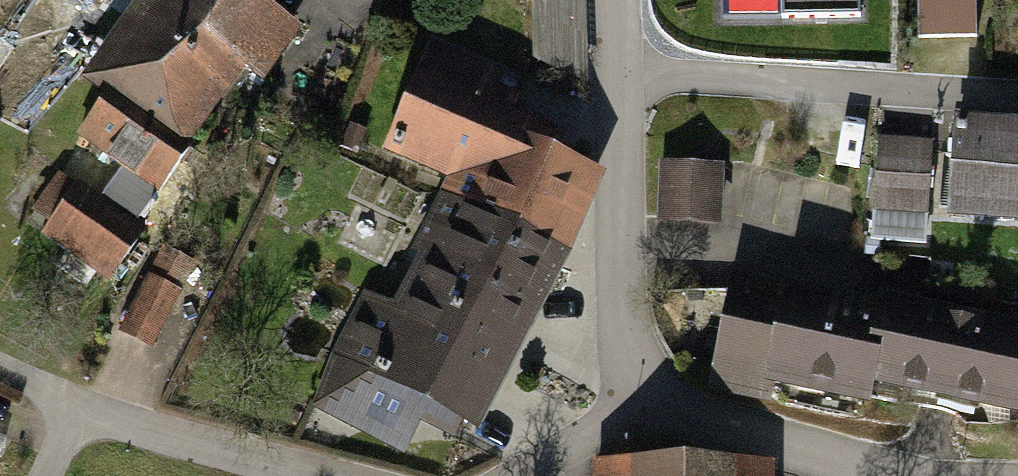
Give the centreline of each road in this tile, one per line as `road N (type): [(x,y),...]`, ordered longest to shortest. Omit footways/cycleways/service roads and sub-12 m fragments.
road 1 (residential): [(615,0),(635,398)]
road 2 (residential): [(328,475),(187,442),(0,366)]
road 3 (residential): [(635,398),(884,475)]
road 4 (residential): [(635,398),(518,475)]

